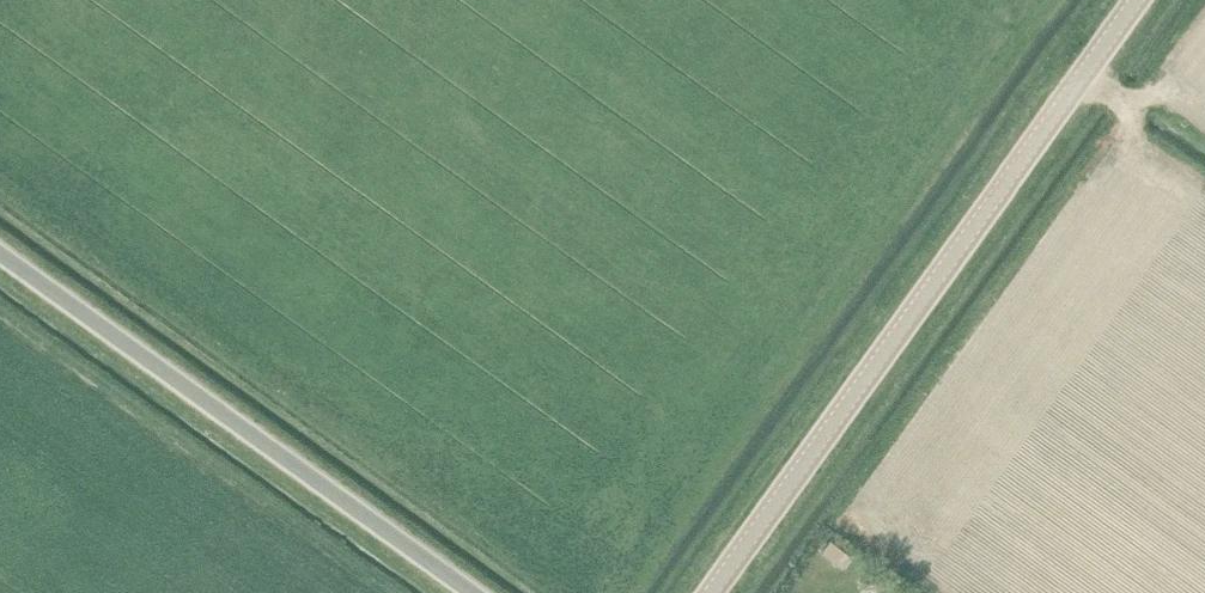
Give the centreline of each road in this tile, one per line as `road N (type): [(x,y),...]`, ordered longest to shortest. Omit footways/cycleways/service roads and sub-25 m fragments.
road 1 (unclassified): [(707,592),(1134,0)]
road 2 (unclassified): [(474,592),(0,258)]

